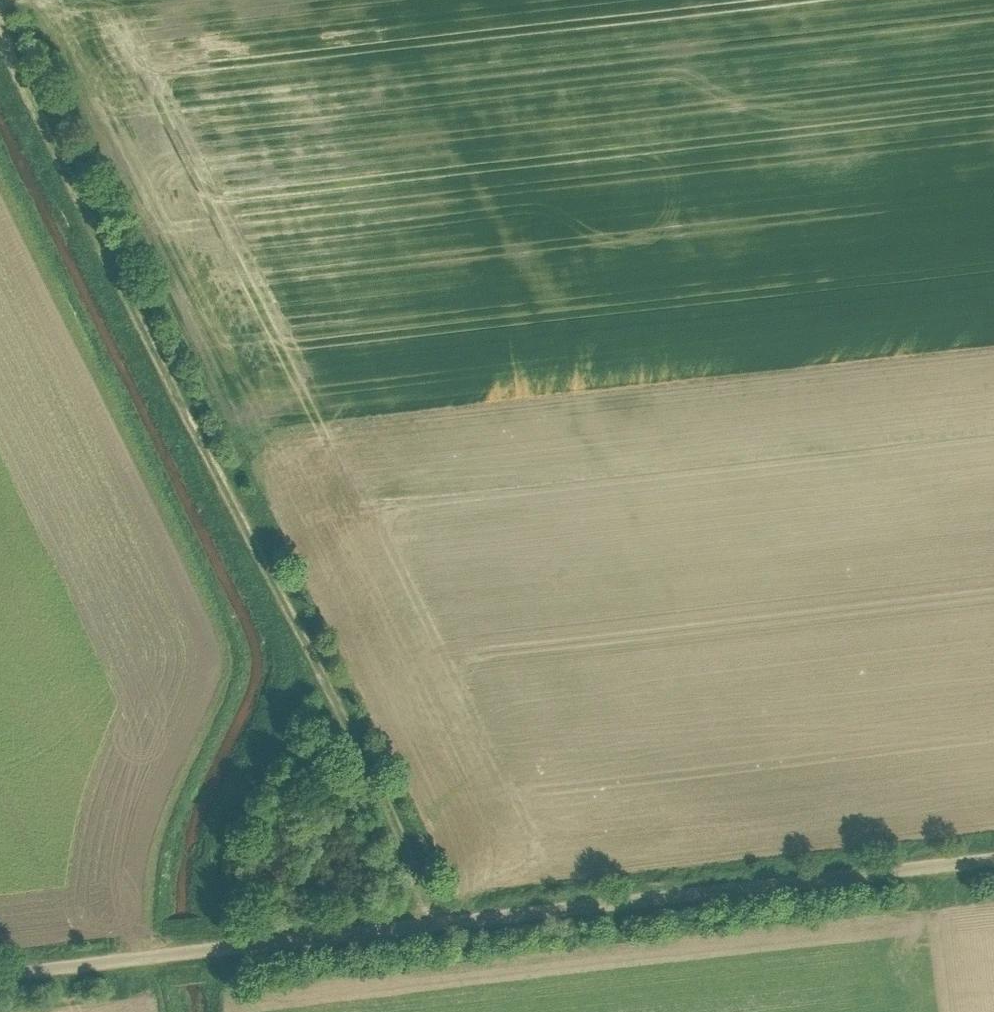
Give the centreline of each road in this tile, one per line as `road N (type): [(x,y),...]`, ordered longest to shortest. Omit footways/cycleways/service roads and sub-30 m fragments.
road 1 (unclassified): [(0,969),(993,861)]

